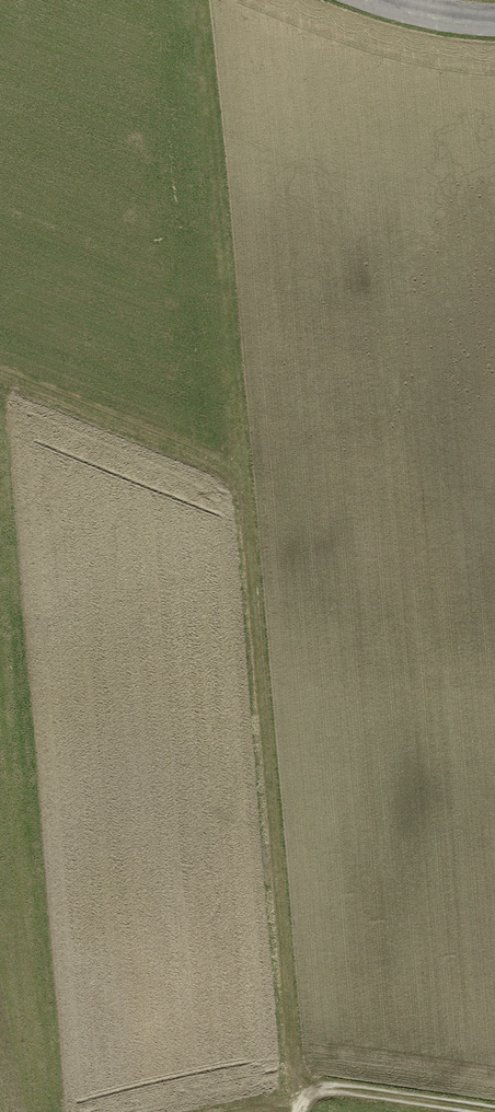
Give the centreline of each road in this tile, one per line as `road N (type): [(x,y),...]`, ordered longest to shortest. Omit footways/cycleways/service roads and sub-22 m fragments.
road 1 (track): [(325,1090),(292,1047),(241,447)]
road 2 (track): [(246,502),(236,482),(198,454),(0,374)]
road 3 (track): [(468,1111),(325,1090),(297,1111)]

